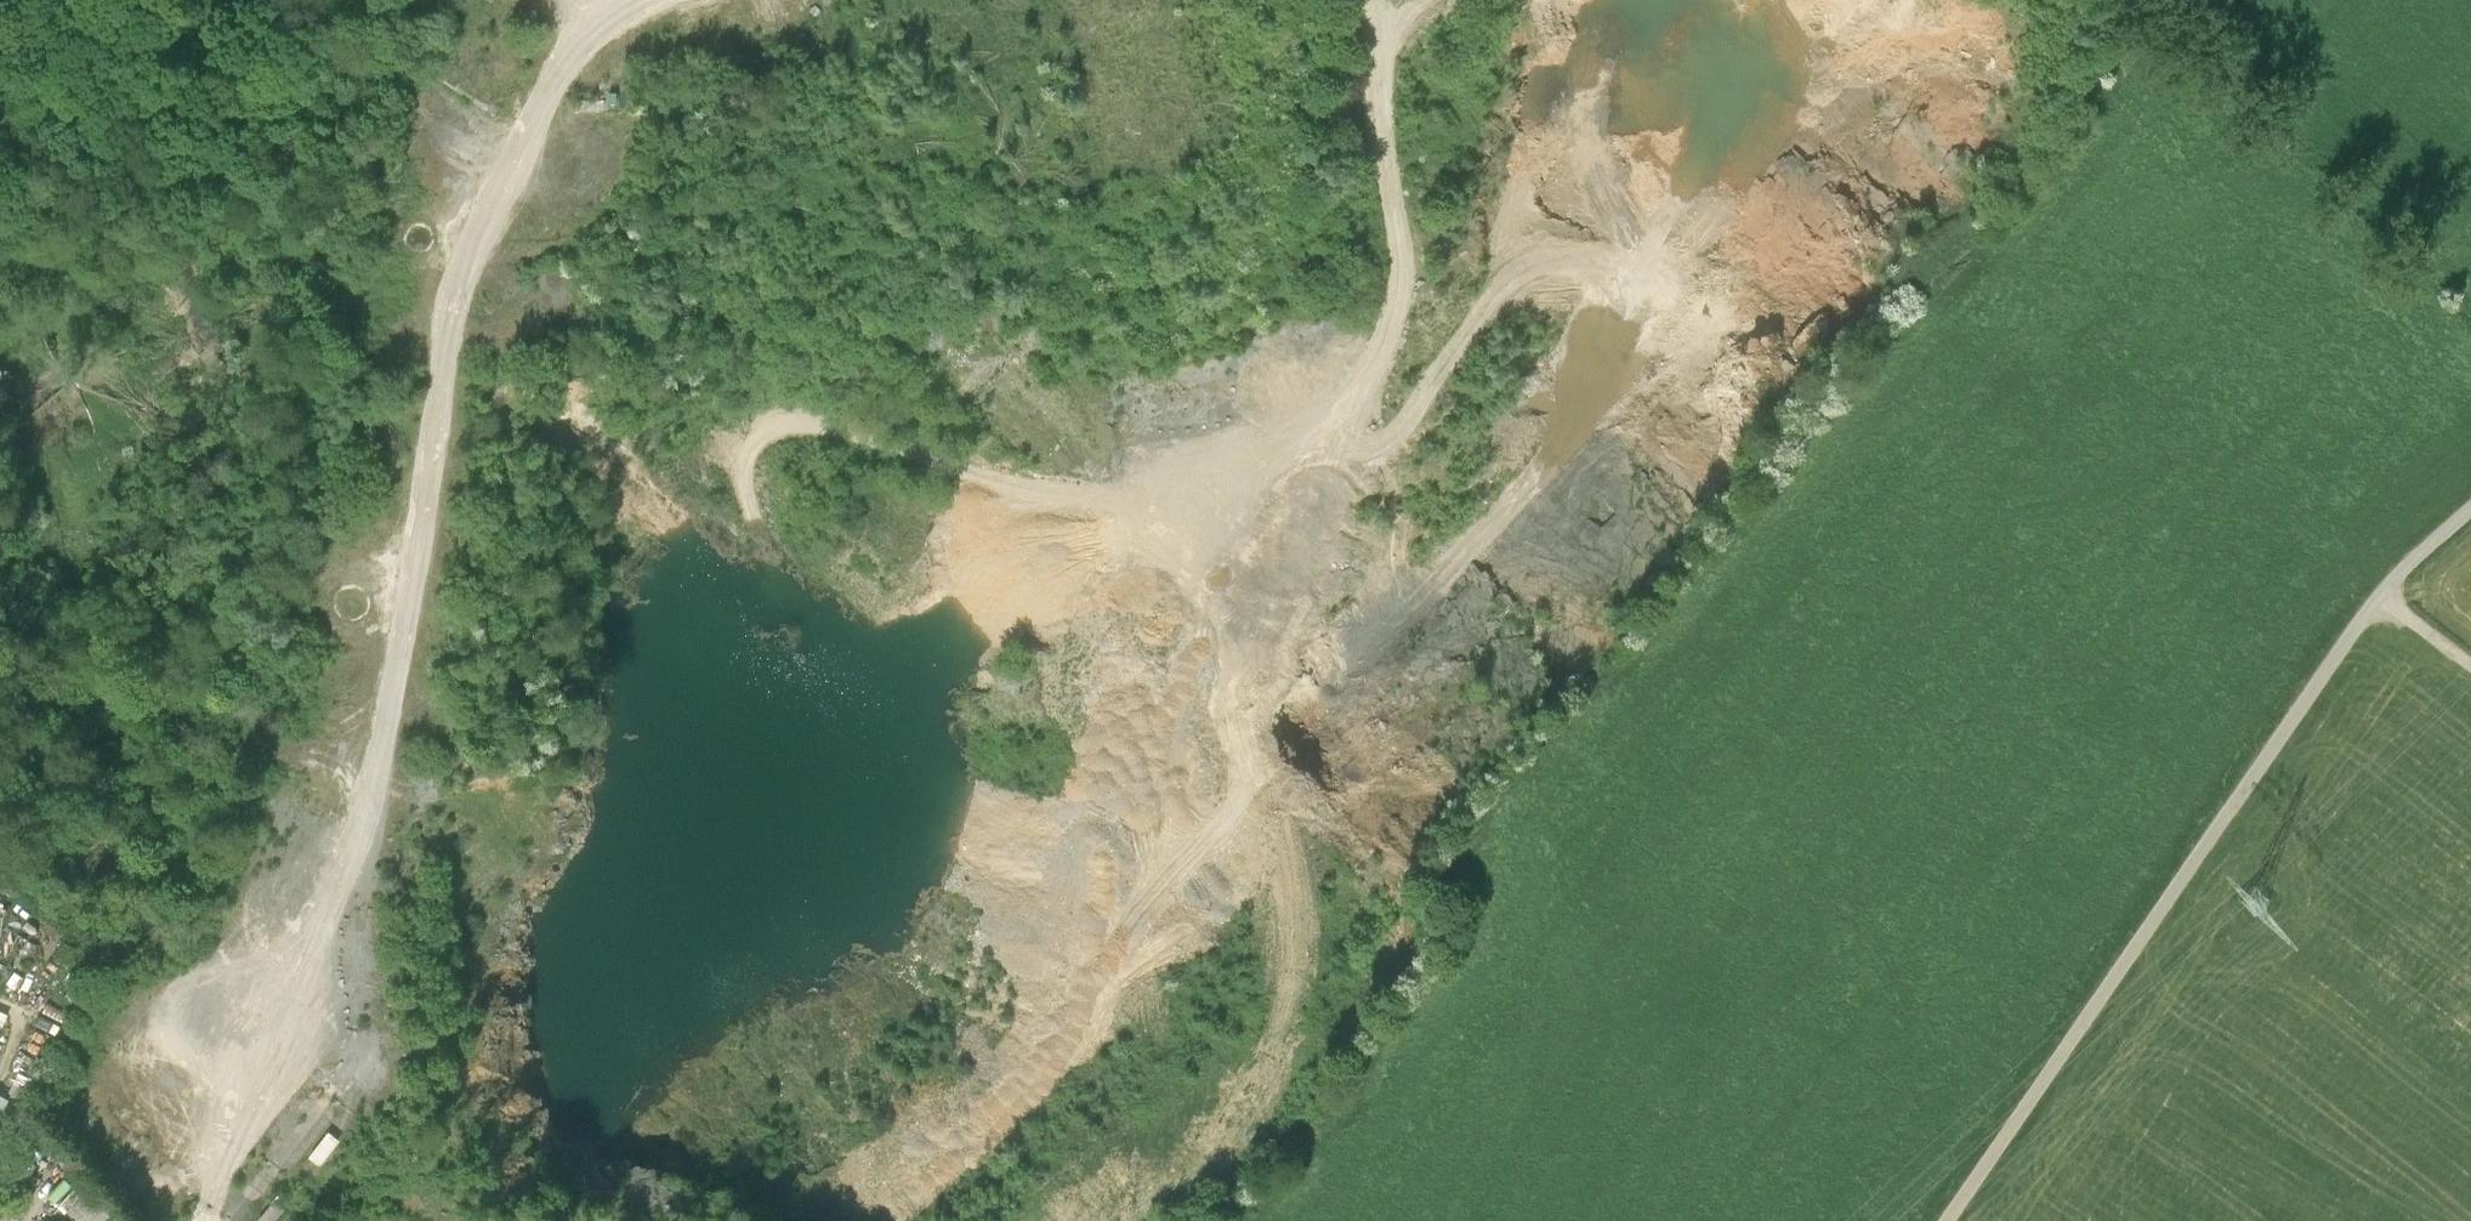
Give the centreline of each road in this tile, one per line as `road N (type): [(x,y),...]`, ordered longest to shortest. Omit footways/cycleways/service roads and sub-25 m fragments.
road 1 (track): [(2470,498),(2382,591),(1947,1220)]

